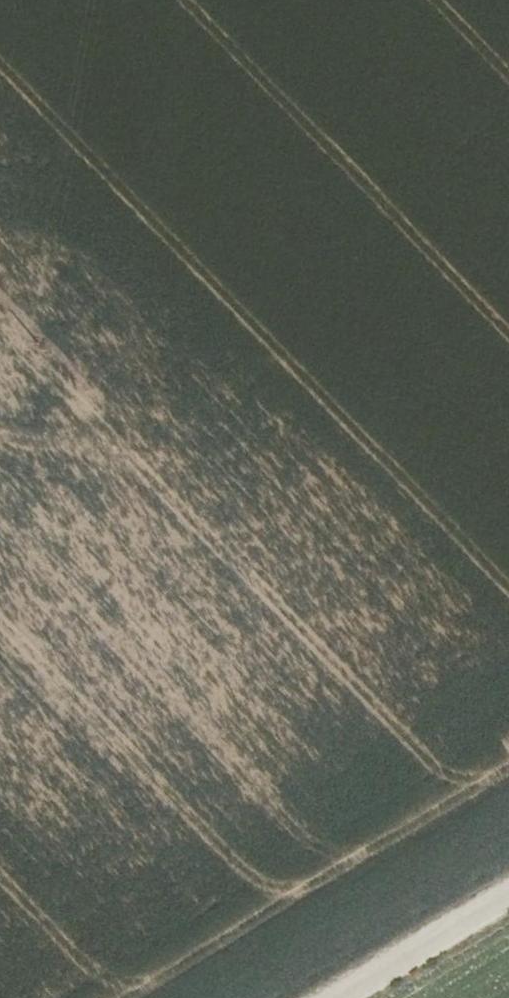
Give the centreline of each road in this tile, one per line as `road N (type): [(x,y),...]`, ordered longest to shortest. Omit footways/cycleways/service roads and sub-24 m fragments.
road 1 (track): [(357,997),(508,904)]

